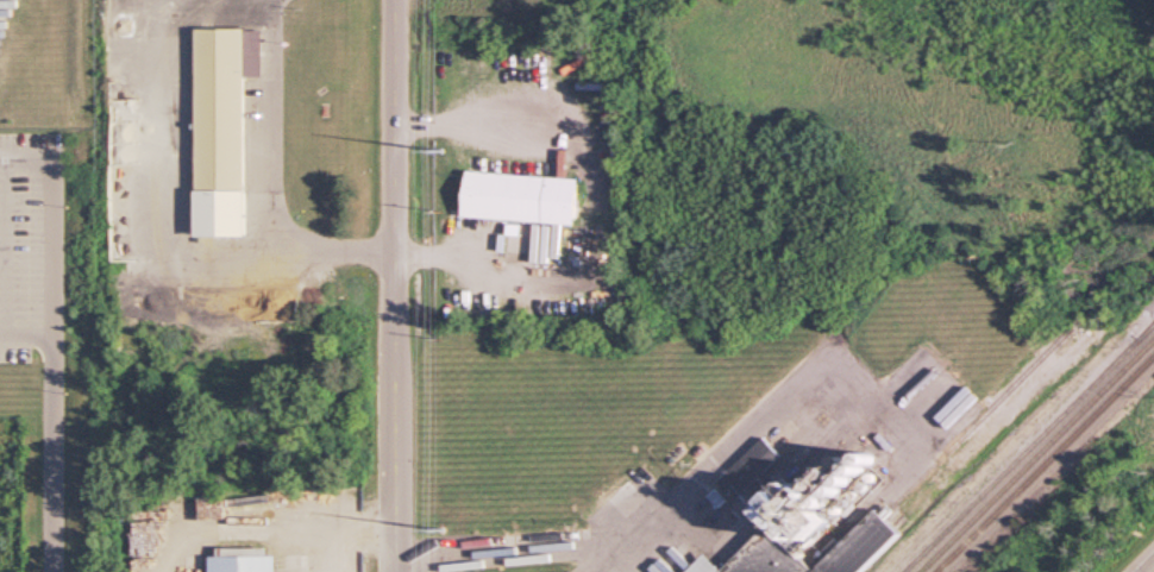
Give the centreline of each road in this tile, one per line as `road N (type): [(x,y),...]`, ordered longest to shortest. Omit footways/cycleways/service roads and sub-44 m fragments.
road 1 (residential): [(400,0),(400,571)]

